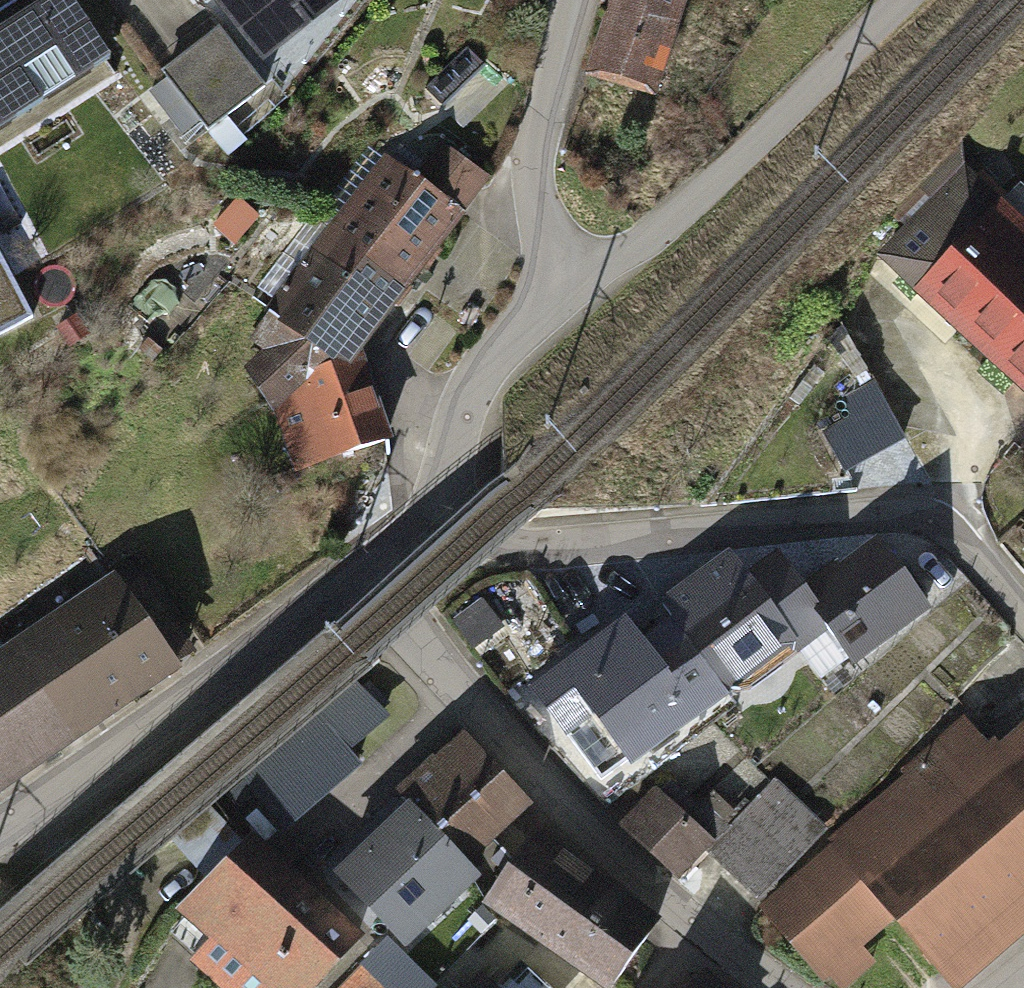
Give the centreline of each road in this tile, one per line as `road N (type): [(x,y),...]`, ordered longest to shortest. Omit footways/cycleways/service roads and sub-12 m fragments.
road 1 (residential): [(1023,614),(948,527),(924,512),(539,554),(489,542),(448,499)]
road 2 (residential): [(367,569),(416,649),(579,818),(702,926)]
road 3 (residential): [(367,569),(0,829)]
road 4 (residential): [(899,0),(682,213),(572,289)]
road 5 (residential): [(575,0),(539,138),(535,188),(572,289)]
road 6 (residential): [(572,289),(484,366),(457,423),(448,499)]

